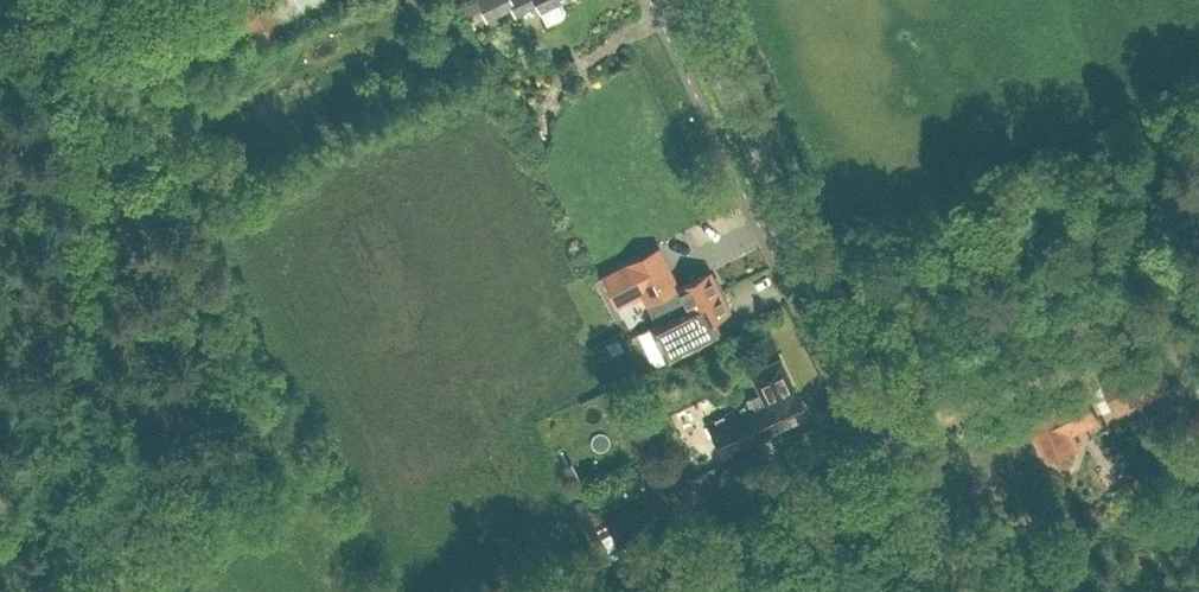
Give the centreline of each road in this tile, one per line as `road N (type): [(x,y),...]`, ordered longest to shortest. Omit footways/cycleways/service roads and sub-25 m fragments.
road 1 (secondary): [(898,437),(685,0)]
road 2 (unclassified): [(592,591),(898,437)]
road 3 (track): [(898,437),(1198,295)]
road 4 (secondary): [(974,591),(898,437)]

